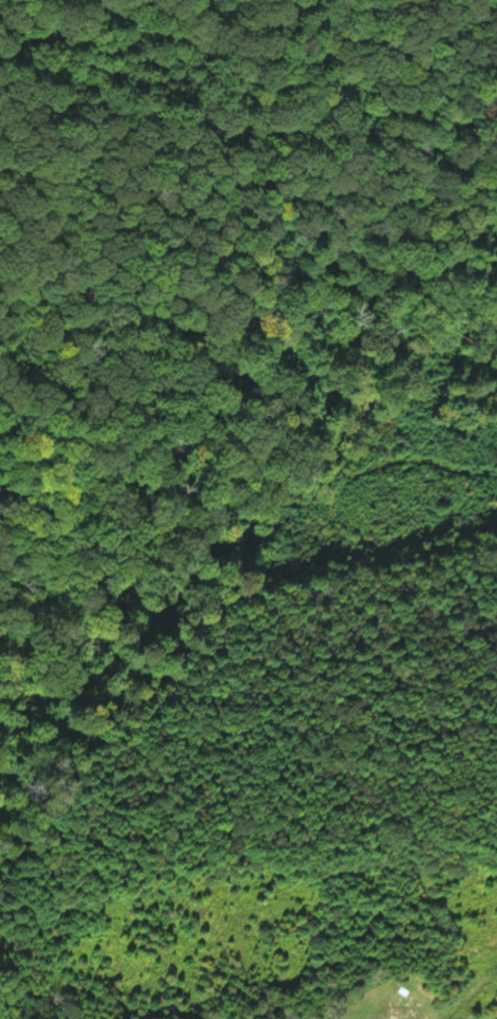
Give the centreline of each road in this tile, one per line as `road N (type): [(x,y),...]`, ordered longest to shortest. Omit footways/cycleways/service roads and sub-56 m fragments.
road 1 (track): [(0,836),(95,735),(263,637),(479,594),(496,580)]

